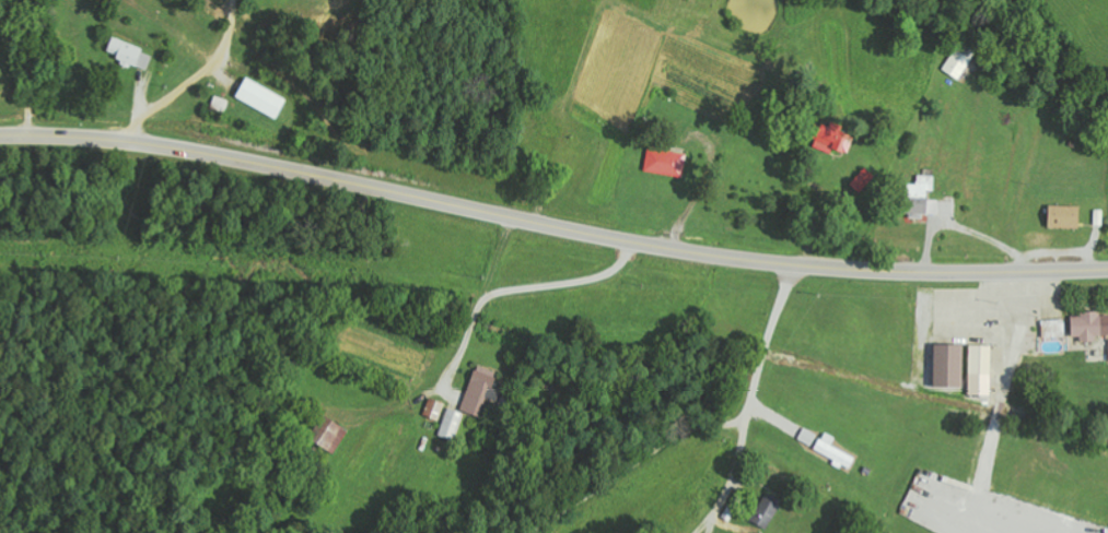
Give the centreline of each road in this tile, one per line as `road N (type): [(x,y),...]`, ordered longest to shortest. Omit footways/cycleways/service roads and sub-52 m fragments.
road 1 (secondary): [(0,135),(115,139),(215,154),(712,256),(910,272),(1107,269)]

